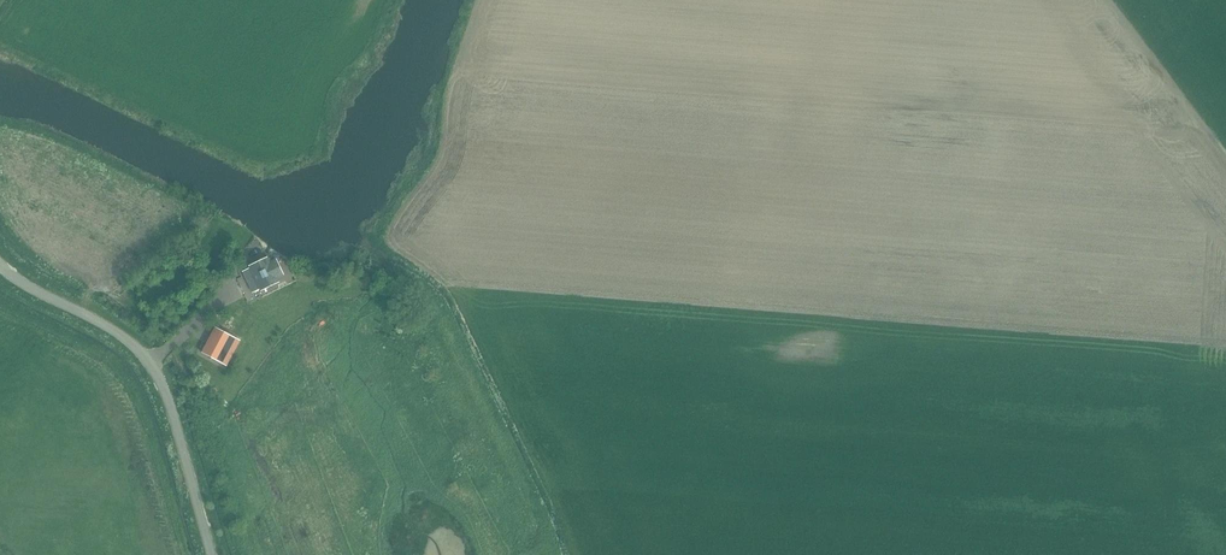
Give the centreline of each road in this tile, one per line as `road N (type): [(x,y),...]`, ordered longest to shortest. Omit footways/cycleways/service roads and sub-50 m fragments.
road 1 (unclassified): [(219,554),(174,402),(152,364),(109,329),(32,291),(0,265)]

